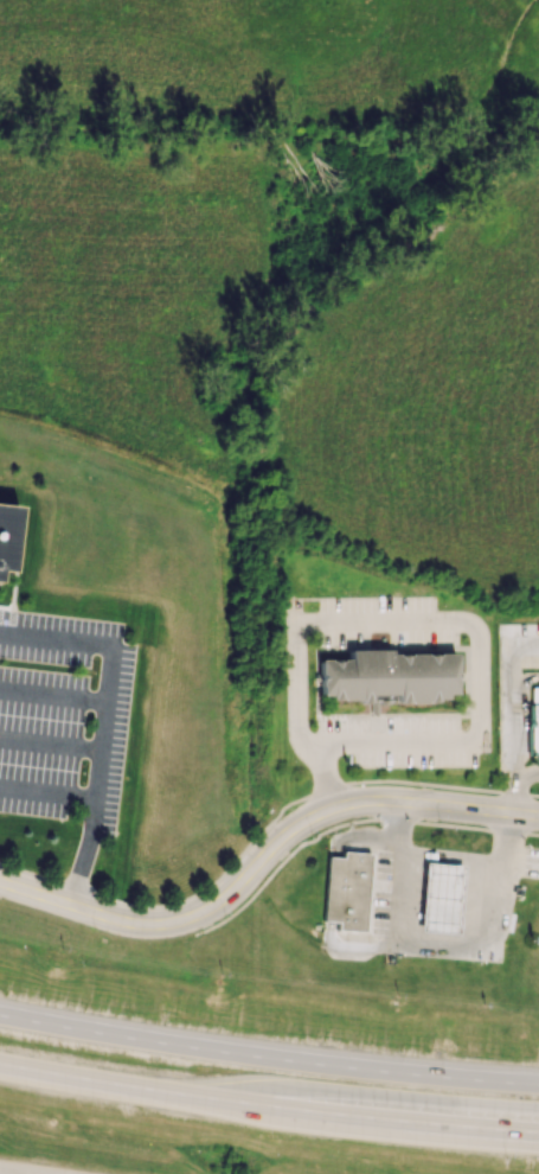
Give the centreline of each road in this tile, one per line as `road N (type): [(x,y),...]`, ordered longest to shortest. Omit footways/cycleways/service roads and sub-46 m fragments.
road 1 (residential): [(0,887),(141,924),(214,902),(270,849),(331,808),(405,802),(538,818)]
road 2 (trunk): [(538,1084),(347,1070),(0,1016)]
road 3 (trunk): [(0,1064),(238,1104),(538,1132)]

